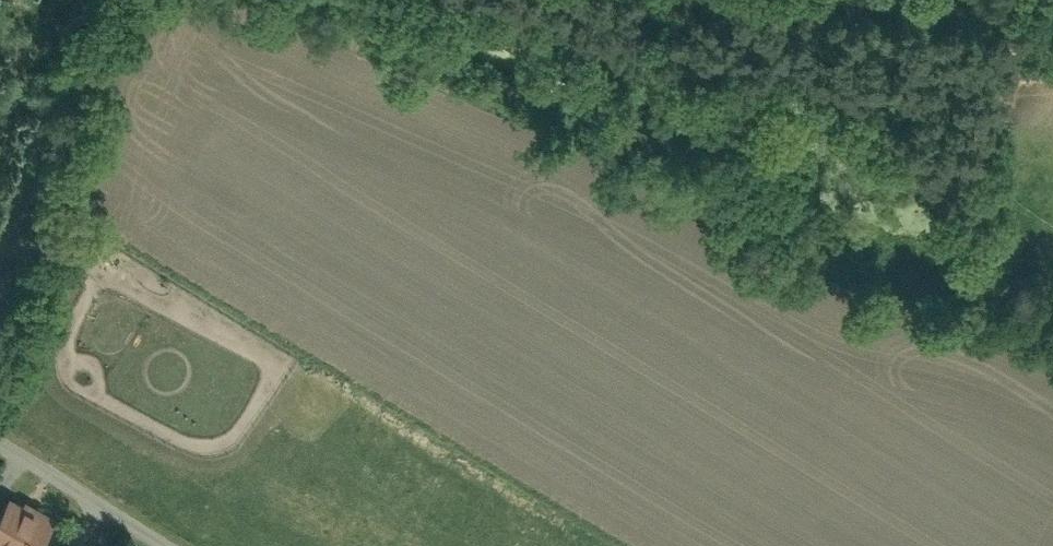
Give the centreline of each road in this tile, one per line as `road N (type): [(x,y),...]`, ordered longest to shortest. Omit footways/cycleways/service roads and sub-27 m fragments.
road 1 (track): [(0,319),(156,0)]
road 2 (unclassified): [(1052,31),(871,0)]
road 3 (unclassified): [(134,545),(0,448)]

